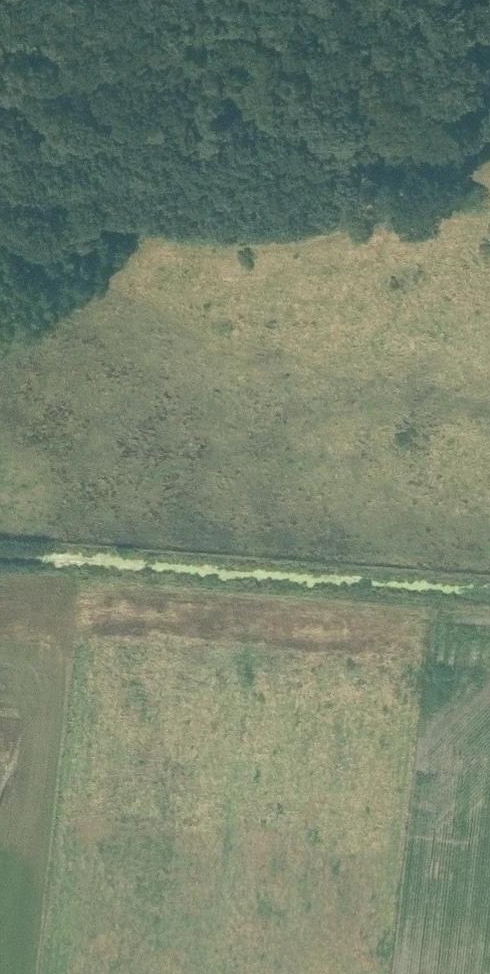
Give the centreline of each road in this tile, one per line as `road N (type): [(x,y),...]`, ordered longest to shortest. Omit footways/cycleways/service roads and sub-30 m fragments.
road 1 (unclassified): [(489,134),(441,175),(308,229),(208,233),(0,186)]

